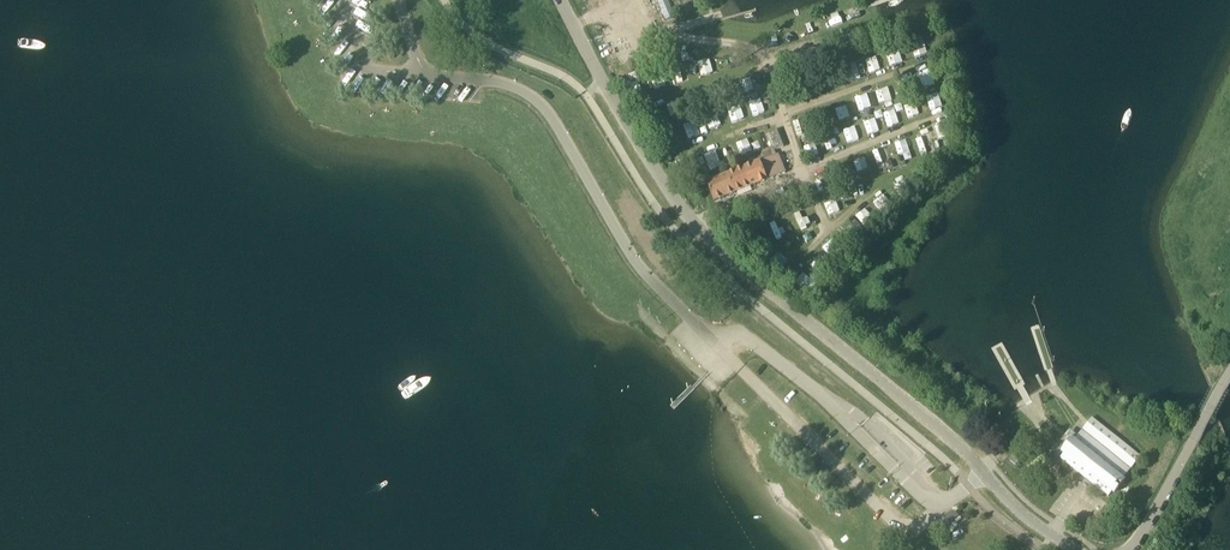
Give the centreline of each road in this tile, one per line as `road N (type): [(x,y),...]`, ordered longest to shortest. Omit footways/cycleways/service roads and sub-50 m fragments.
road 1 (unclassified): [(560,0),(639,145),(712,245),(949,440),(1029,522),(1074,549)]
road 2 (unclassified): [(1129,549),(1229,374)]

